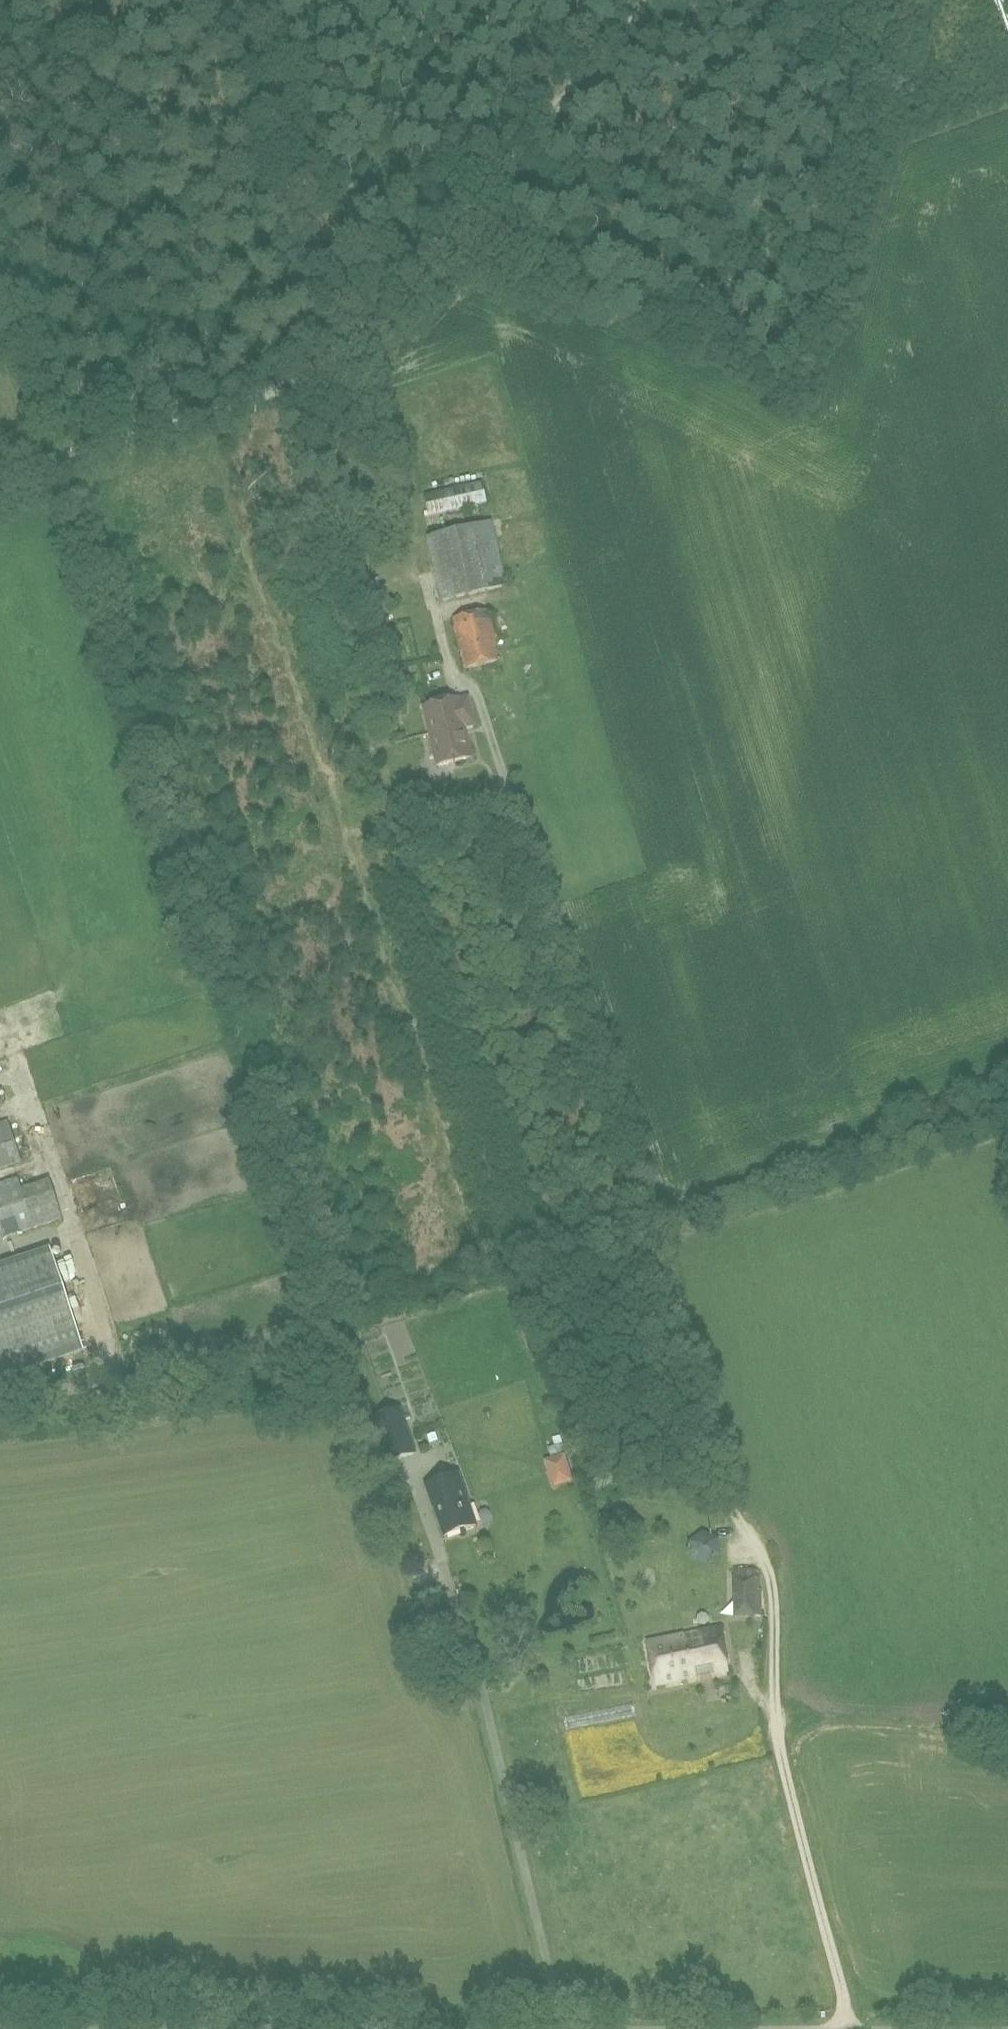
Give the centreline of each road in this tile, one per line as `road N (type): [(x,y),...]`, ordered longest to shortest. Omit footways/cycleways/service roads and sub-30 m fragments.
road 1 (track): [(341,343),(444,682),(471,682),(627,1087),(735,1518),(731,1619),(752,1684),(768,1704),(850,2028)]
road 2 (track): [(0,468),(285,385),(341,343),(633,0)]
road 3 (unclassified): [(566,2028),(435,1555)]

